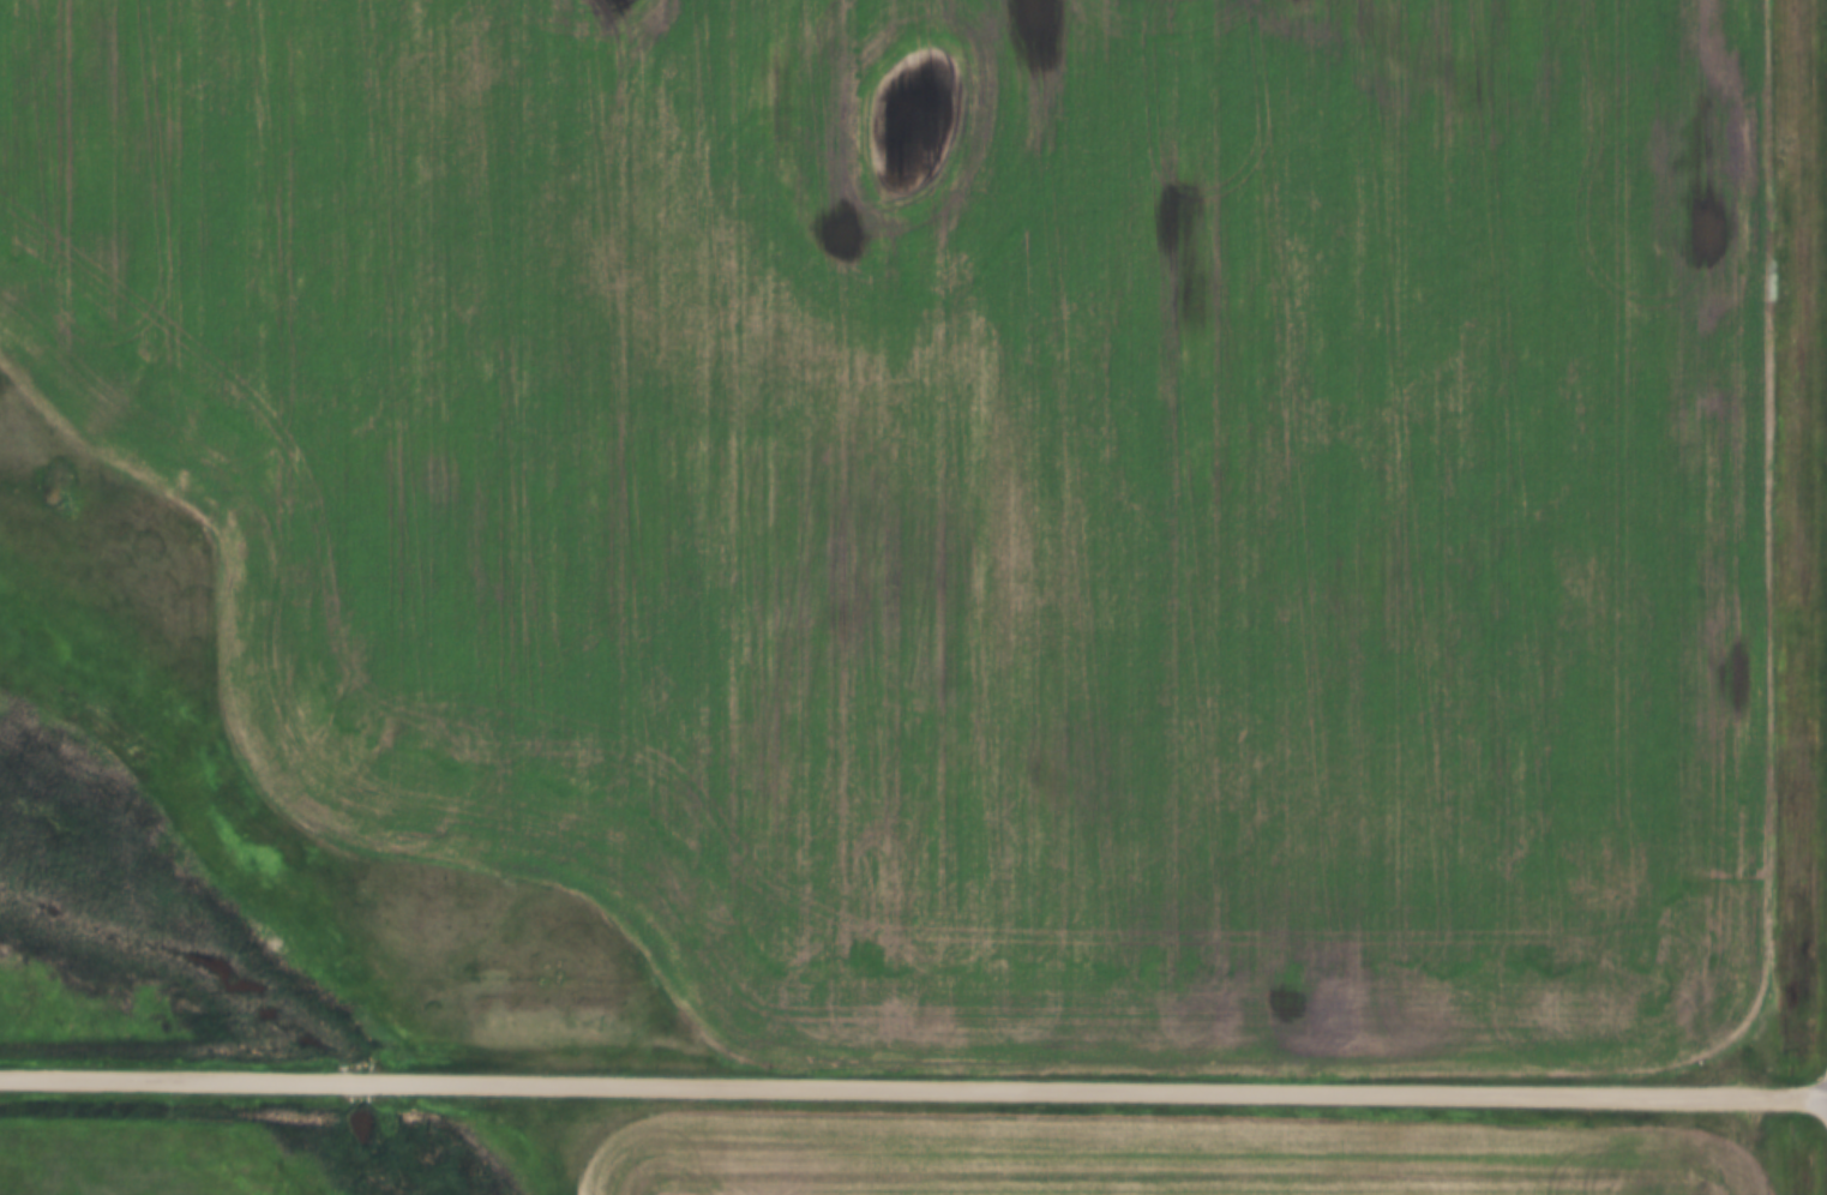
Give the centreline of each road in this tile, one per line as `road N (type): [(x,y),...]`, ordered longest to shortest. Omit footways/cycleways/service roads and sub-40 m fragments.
road 1 (residential): [(0,1074),(1826,1092)]

